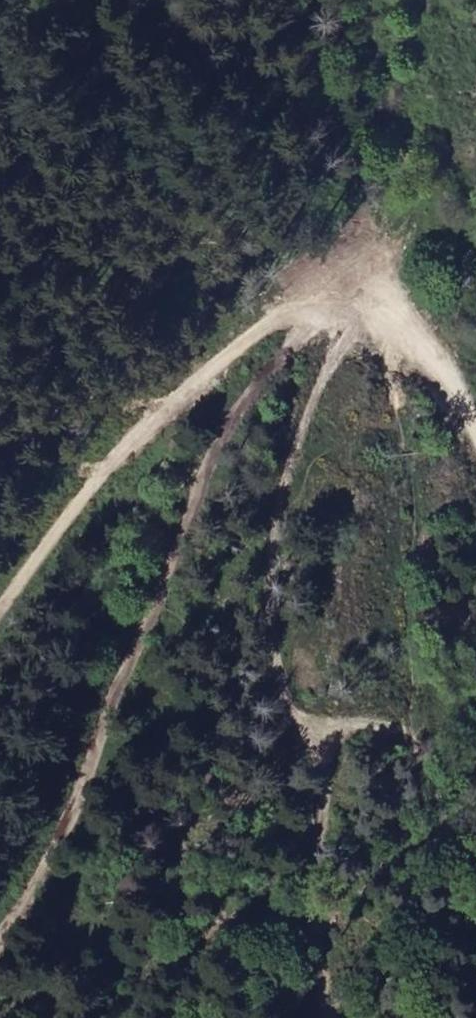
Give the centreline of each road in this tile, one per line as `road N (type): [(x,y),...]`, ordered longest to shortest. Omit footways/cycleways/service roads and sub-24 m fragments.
road 1 (track): [(0,938),(113,758),(243,428),(285,370),(373,292),(364,322),(393,384),(409,472),(441,493),(446,650),(475,912)]
road 2 (track): [(0,599),(78,499),(253,333),(300,309),(373,292),(427,318),(475,410)]
road 3 (track): [(409,472),(413,701),(402,717),(357,729),(333,991),(321,1017)]

